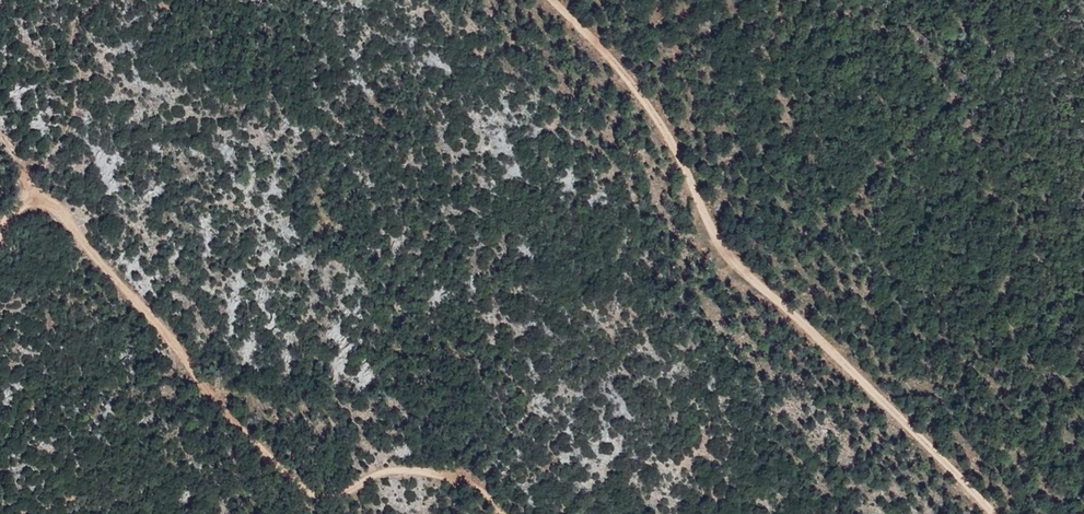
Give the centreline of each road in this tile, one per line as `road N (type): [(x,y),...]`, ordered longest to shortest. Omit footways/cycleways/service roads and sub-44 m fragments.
road 1 (track): [(982,513),(886,404),(724,248),(629,77),(553,0)]
road 2 (track): [(0,240),(13,214),(34,201),(58,213),(214,400),(316,496),(380,478),(432,476),(458,484),(493,513)]

